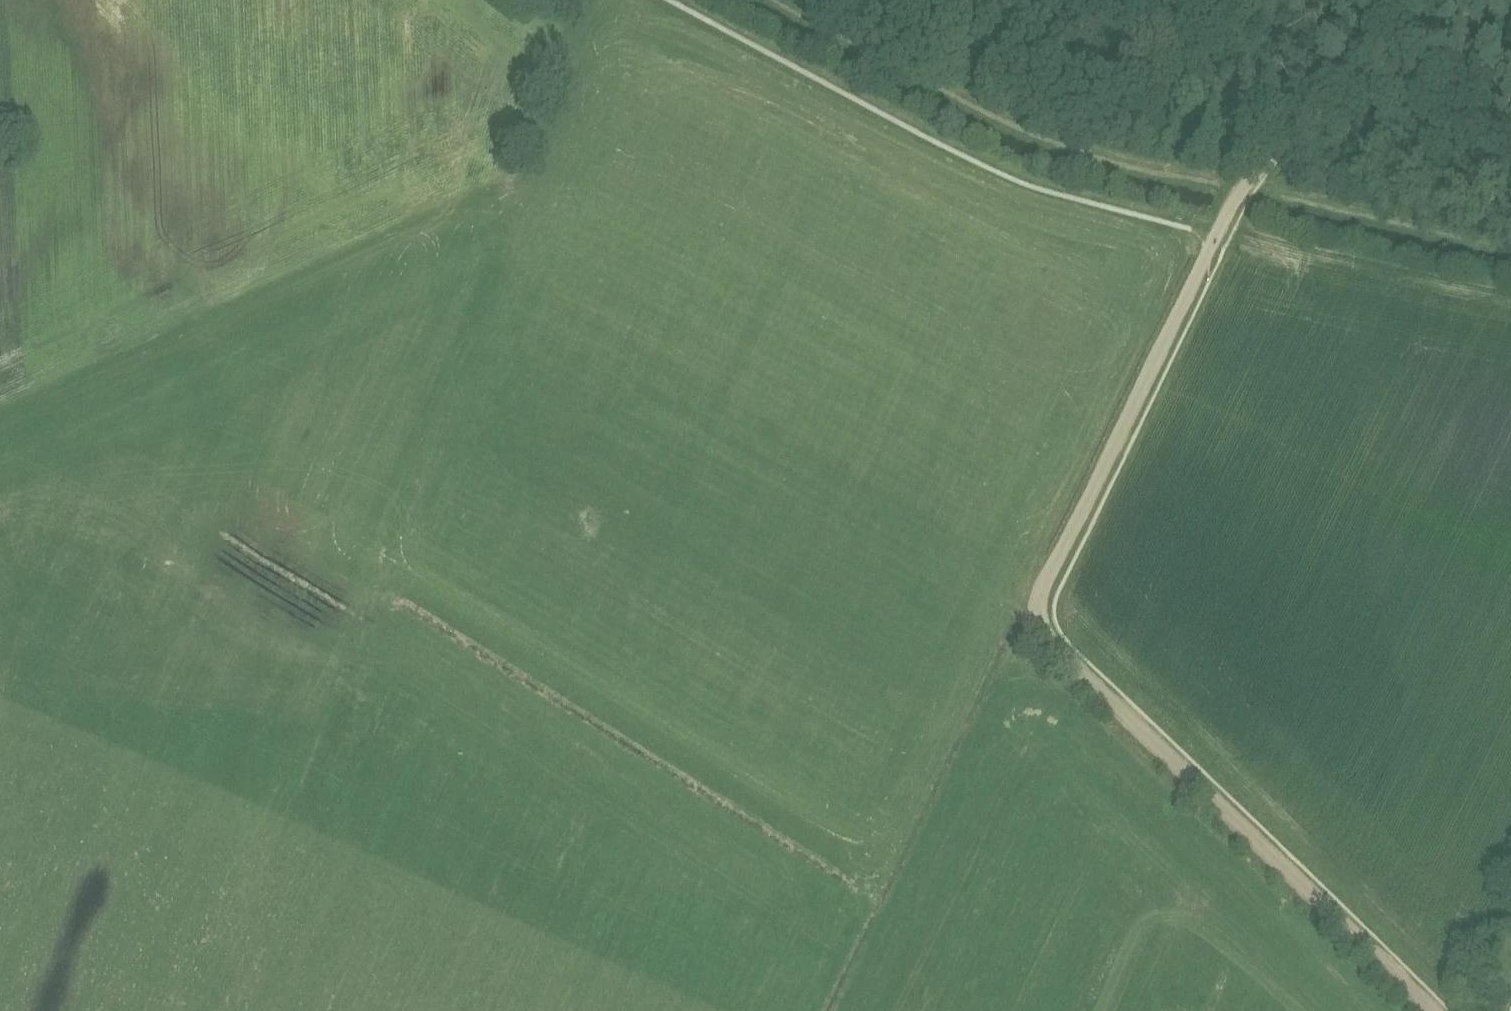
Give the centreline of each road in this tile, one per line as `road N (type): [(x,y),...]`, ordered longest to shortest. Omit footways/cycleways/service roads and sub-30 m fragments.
road 1 (track): [(1430,1010),(1041,621),(1046,589),(1214,234)]
road 2 (track): [(1253,171),(1395,0)]

